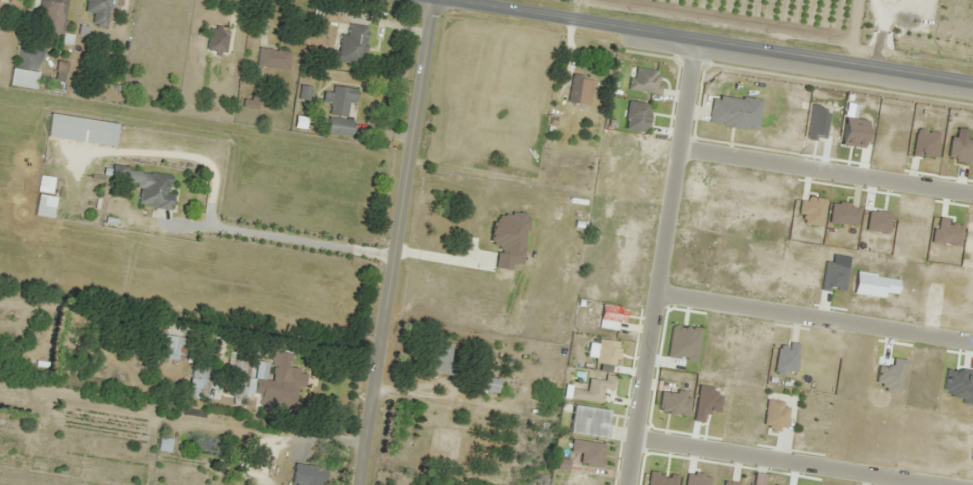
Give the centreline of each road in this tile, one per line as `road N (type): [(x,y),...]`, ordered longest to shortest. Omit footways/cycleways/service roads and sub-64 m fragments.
road 1 (residential): [(408,0),(972,86)]
road 2 (residential): [(433,4),(359,484)]
road 3 (residential): [(694,44),(626,484)]
road 4 (residential): [(972,342),(656,290)]
road 5 (residential): [(633,437),(939,484)]
road 6 (residential): [(678,147),(972,194)]

